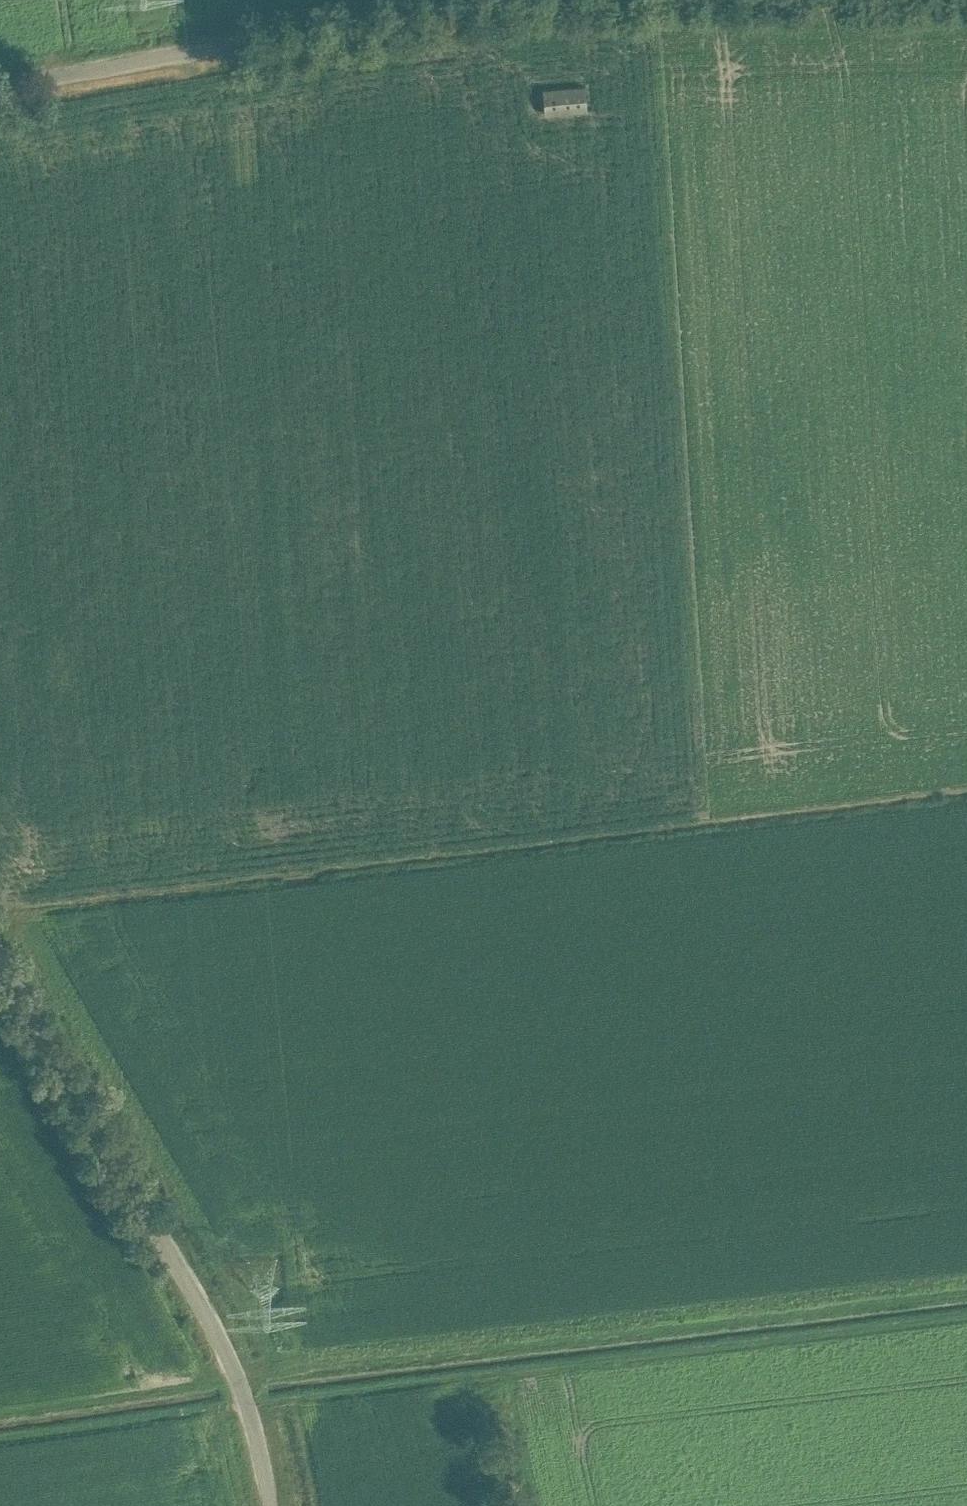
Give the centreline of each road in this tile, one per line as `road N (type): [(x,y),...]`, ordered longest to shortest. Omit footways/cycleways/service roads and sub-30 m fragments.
road 1 (unclassified): [(272,1505),(255,1430),(211,1325),(0,953)]
road 2 (unclassified): [(0,90),(470,0)]

